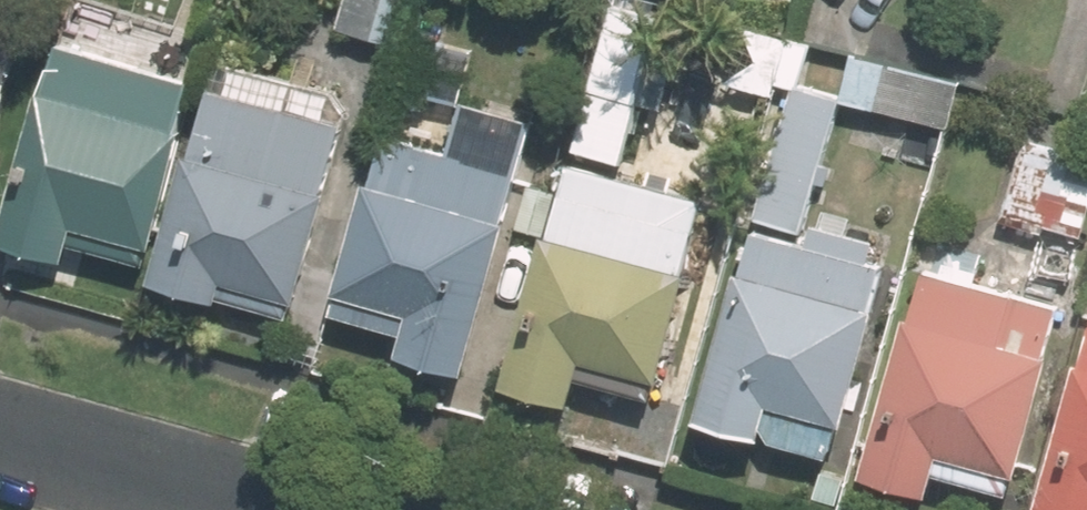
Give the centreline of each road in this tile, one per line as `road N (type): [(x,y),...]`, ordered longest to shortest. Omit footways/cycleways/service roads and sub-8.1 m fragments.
road 1 (residential): [(289,509),(0,430)]

